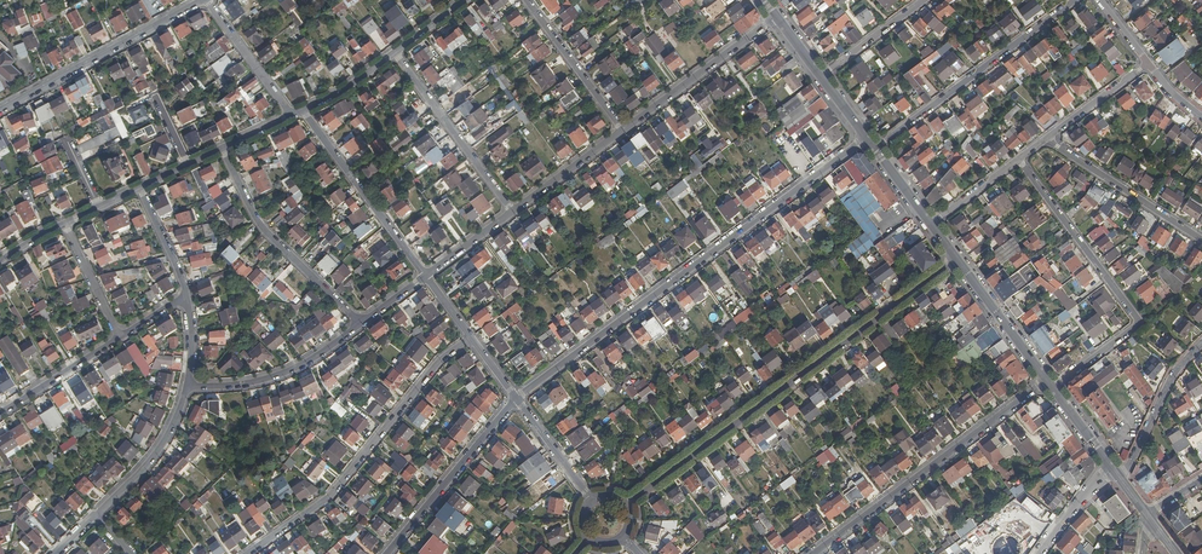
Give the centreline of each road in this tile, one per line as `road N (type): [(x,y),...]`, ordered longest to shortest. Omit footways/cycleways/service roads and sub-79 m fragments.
road 1 (residential): [(867,138),(516,398)]
road 2 (residential): [(625,505),(956,260)]
road 3 (residential): [(249,553),(330,497),(440,360),(471,338)]
road 4 (residential): [(1017,160),(1138,326),(1052,389)]
road 5 (residential): [(812,553),(1044,379)]
road 6 (residential): [(1079,0),(875,149)]
road 7 (residential): [(204,0),(0,112)]
road 8 (residential): [(359,325),(259,224),(222,149)]
road 9 (residential): [(425,277),(303,111)]
road 10 (residential): [(386,553),(516,398)]
road 11 (residential): [(394,54),(514,211)]
road 12 (residential): [(623,129),(777,17)]
road 13 (residential): [(1045,139),(1201,241)]
road 14 (residential): [(359,325),(287,371),(248,384),(189,386)]
road 15 (residential): [(96,516),(159,450),(189,386)]
road 16 (residential): [(527,0),(623,129)]
road 17 (unclassified): [(1201,342),(1175,371),(1120,478)]
road 18 (tertiary): [(956,260),(1044,379)]
road 19 (residential): [(207,0),(292,115)]
road 20 (residential): [(0,414),(119,337)]
road 21 (residential): [(514,211),(623,129)]
road 22 (residential): [(592,502),(516,398)]
road 23 (residential): [(1148,64),(1045,139)]
road 24 (residential): [(923,0),(822,77)]
road 25 (residential): [(63,224),(119,337)]

